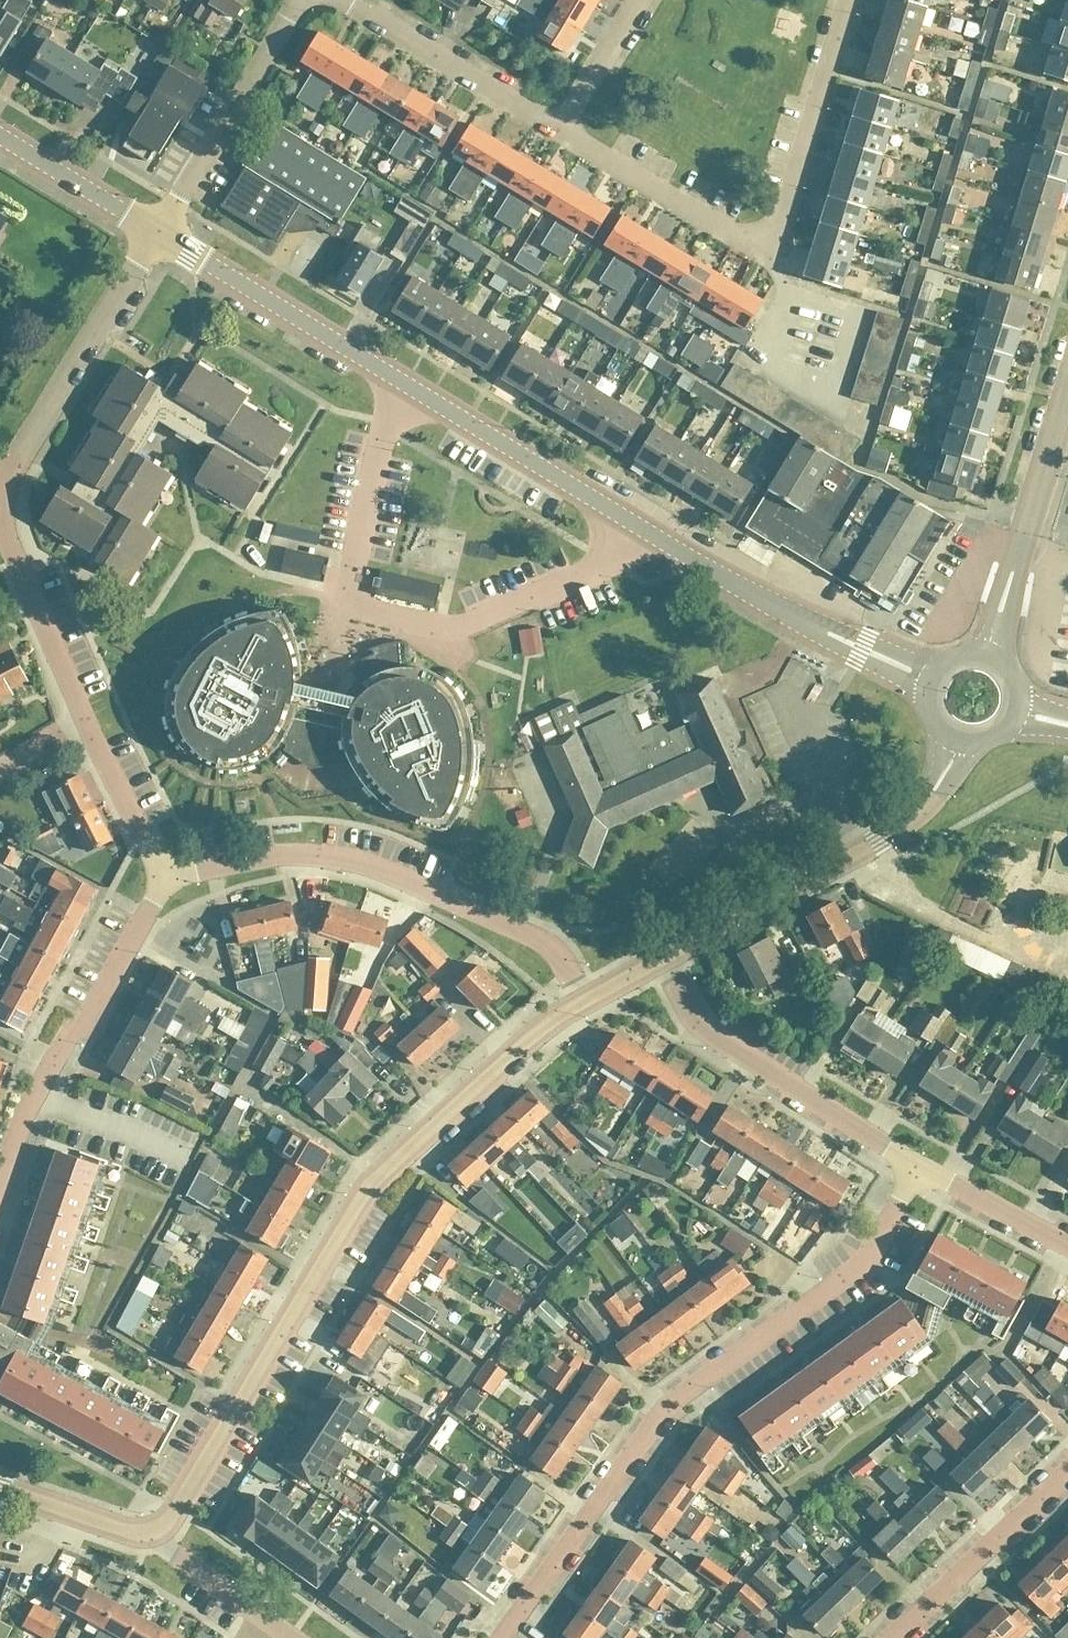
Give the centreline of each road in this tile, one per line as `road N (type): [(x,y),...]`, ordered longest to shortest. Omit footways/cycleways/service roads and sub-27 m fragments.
road 1 (tertiary): [(154,1532),(171,1516),(373,1179),(534,1034),(582,1002)]
road 2 (unclassified): [(501,1637),(665,1408),(865,1263),(918,1168)]
road 3 (residential): [(633,524),(606,568),(453,632),(344,606),(385,424),(411,388)]
road 4 (residential): [(846,0),(770,254),(558,128)]
road 5 (residential): [(582,1002),(550,946),(354,862),(279,856),(164,881)]
road 6 (tertiary): [(663,959),(901,827),(933,792),(957,745)]
road 7 (residential): [(0,1183),(34,1096),(70,1035),(86,1023),(164,881)]
road 8 (unclassified): [(918,1168),(709,1034),(663,959)]
road 9 (residential): [(0,489),(156,234)]
road 10 (tertiary): [(156,234),(411,388)]
road 11 (tertiary): [(987,657),(1067,393)]
road 12 (residential): [(156,234),(296,0)]
road 13 (tertiary): [(411,388),(633,524)]
road 14 (tertiary): [(633,524),(861,649)]
road 15 (residential): [(558,128),(347,0)]
road 16 (unclassified): [(892,1637),(1067,1472)]
road 17 (residential): [(84,716),(0,530)]
road 18 (residential): [(164,881),(84,716)]
road 19 (tertiary): [(0,139),(156,234)]
road 20 (unclassified): [(289,1637),(176,1558),(154,1532)]
road 21 (unclassified): [(1067,1248),(918,1168)]
road 22 (tertiary): [(154,1532),(121,1531),(0,1489)]
road 23 (residential): [(558,128),(634,0)]

